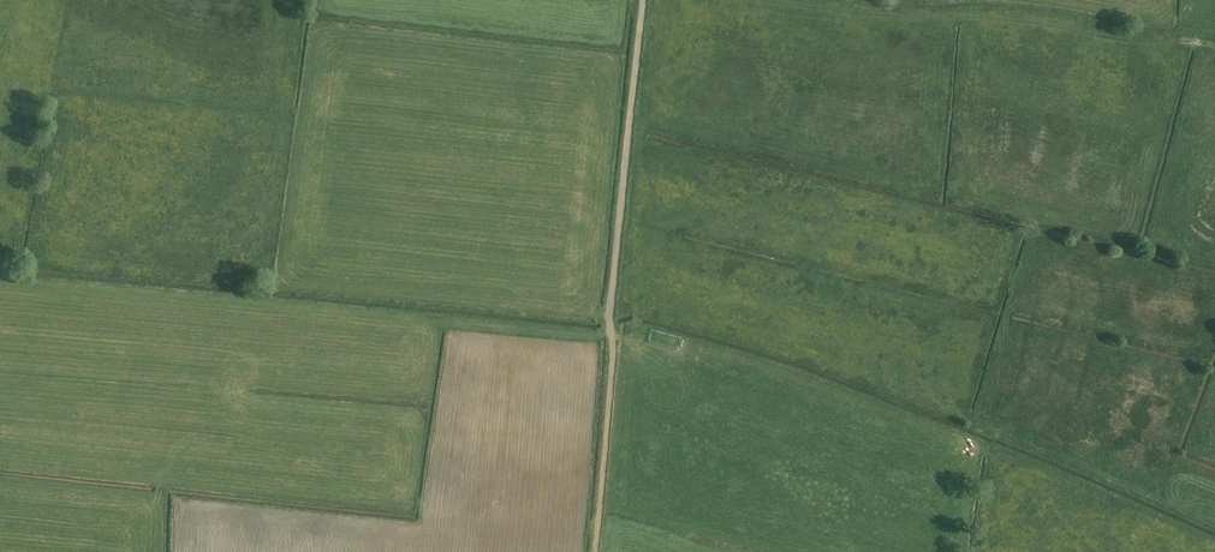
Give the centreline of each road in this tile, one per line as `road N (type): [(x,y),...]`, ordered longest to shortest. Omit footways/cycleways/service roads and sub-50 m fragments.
road 1 (track): [(645,0),(592,551)]

